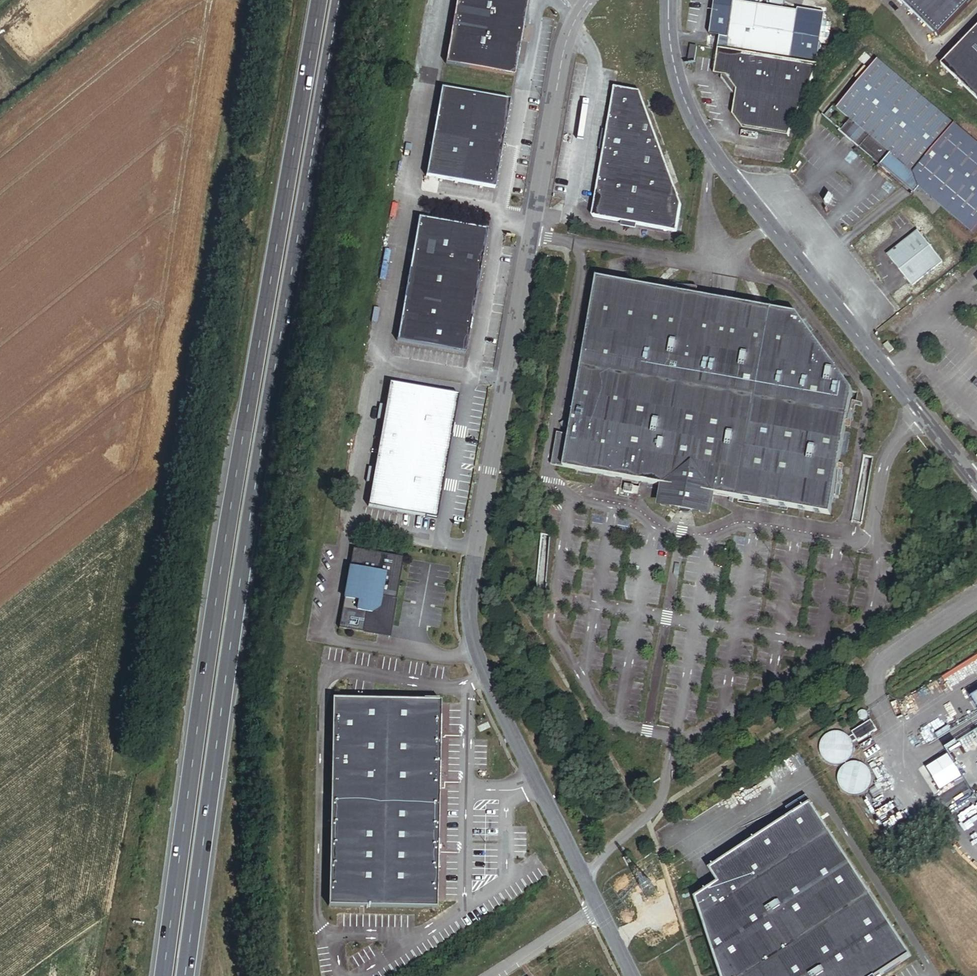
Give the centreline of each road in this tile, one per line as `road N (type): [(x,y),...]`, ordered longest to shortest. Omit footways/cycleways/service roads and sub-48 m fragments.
road 1 (unclassified): [(629,975),(472,653),(465,607),(560,71),(588,0)]
road 2 (primary): [(320,0),(210,641),(165,975)]
road 3 (primary): [(186,975),(338,0)]
road 4 (unclassified): [(669,0),(677,76),(704,138),(976,485)]
road 5 (unclassified): [(976,601),(870,677),(976,863)]

